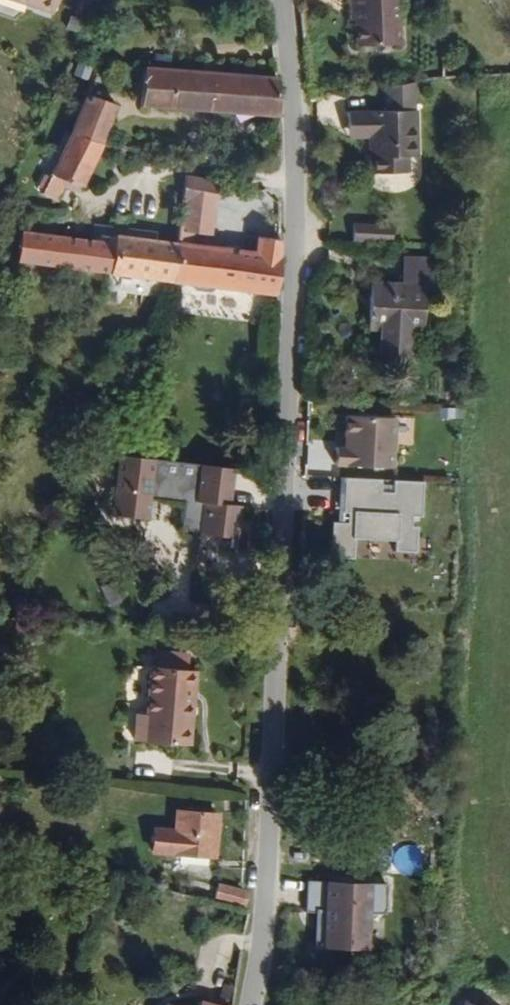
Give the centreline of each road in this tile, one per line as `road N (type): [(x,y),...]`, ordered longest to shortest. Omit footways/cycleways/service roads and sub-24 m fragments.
road 1 (residential): [(284,0),(301,169),(296,340),(274,882),(252,1004)]

